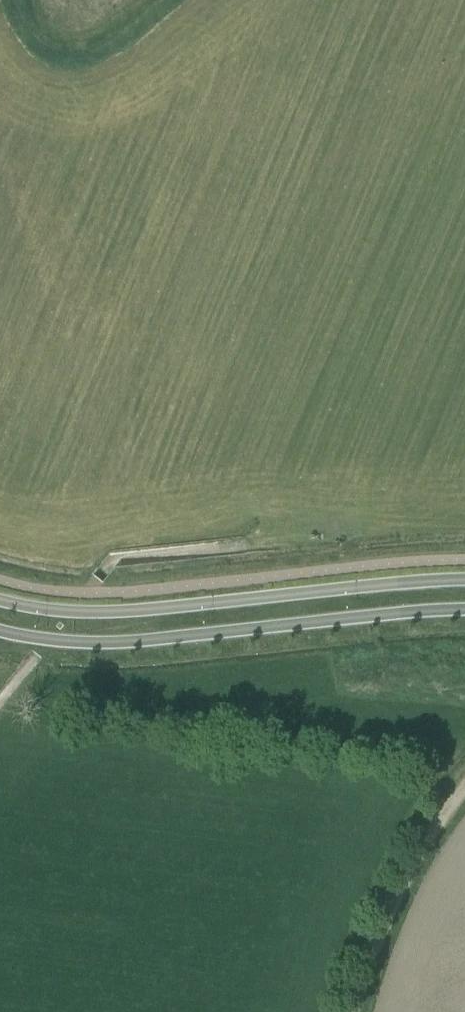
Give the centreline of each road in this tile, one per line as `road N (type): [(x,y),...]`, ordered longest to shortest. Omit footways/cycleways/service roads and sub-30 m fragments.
road 1 (track): [(0,748),(45,711),(79,709),(419,757),(464,778)]
road 2 (secondary): [(0,632),(103,643),(464,609)]
road 3 (secondary): [(464,579),(106,611),(0,601)]
road 4 (track): [(0,699),(113,559),(245,545)]
road 5 (track): [(464,780),(408,872),(348,1011)]

